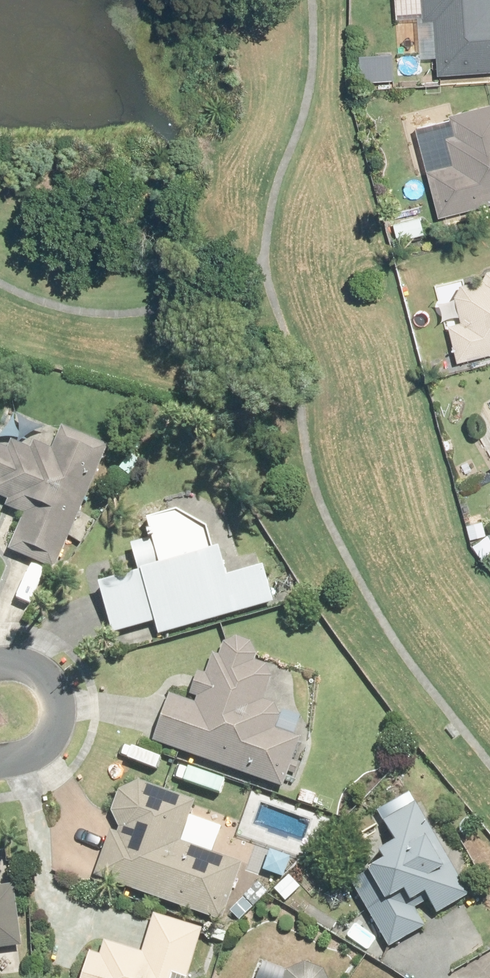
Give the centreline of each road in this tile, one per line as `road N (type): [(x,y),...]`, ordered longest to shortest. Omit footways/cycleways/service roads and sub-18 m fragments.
road 1 (residential): [(0,668),(23,666),(50,679),(61,725),(51,747),(33,760),(0,764)]

